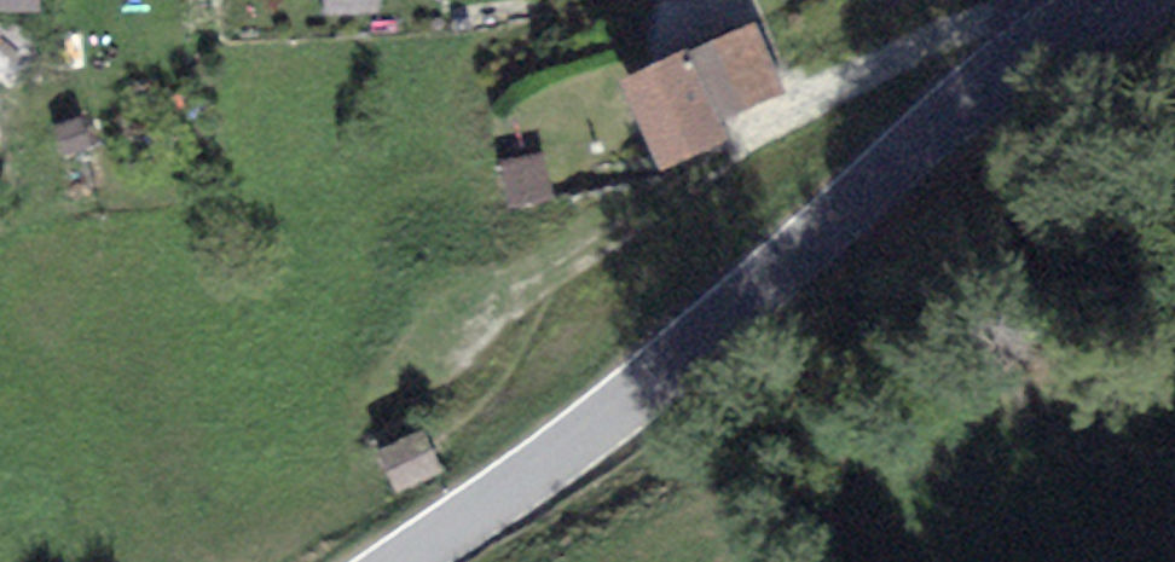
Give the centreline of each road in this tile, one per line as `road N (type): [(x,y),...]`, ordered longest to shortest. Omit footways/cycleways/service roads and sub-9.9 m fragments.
road 1 (tertiary): [(1139,0),(1044,48),(596,431),(413,561)]
road 2 (track): [(739,145),(518,299)]

